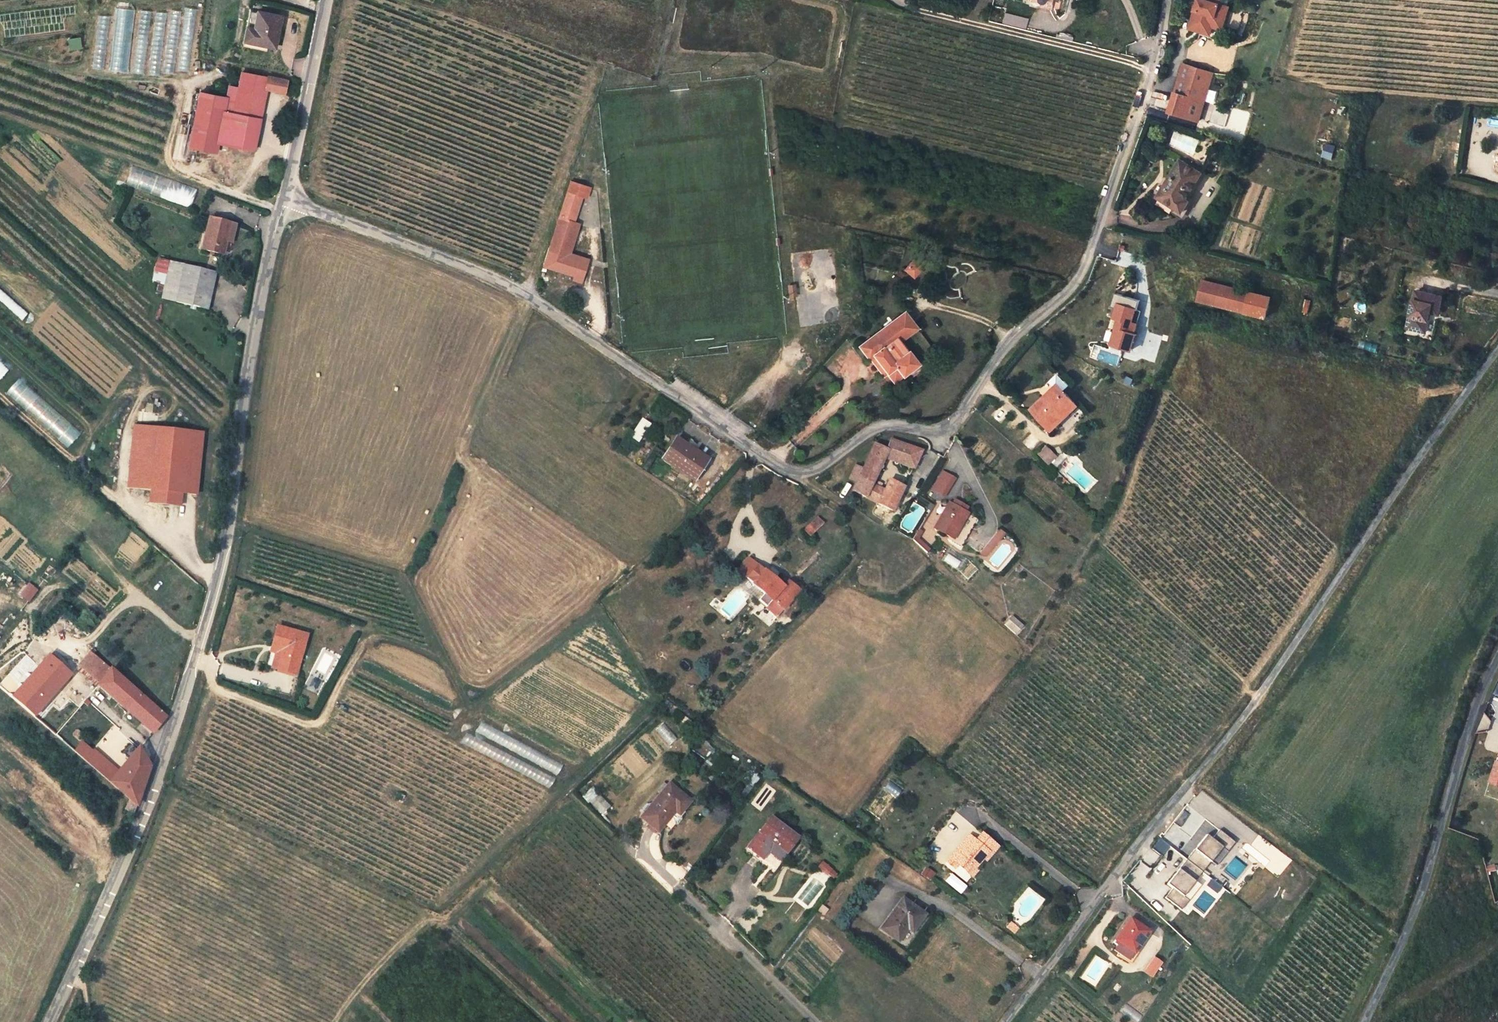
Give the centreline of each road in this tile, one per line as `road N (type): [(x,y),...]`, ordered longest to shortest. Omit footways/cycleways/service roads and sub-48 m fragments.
road 1 (unclassified): [(282,205),(310,207),(516,289),(791,474),(813,471),(875,429),(951,428),(1015,338),(1074,286),(1154,69),(1168,0)]
road 2 (unclassified): [(282,205),(253,343),(233,513),(191,677),(143,818),(52,1021)]
road 3 (unclassified): [(1497,351),(1252,704),(1010,1021)]
road 4 (unclassified): [(1365,1021),(1407,930),(1476,703),(1497,656)]
road 5 (unclassified): [(326,0),(282,205)]

